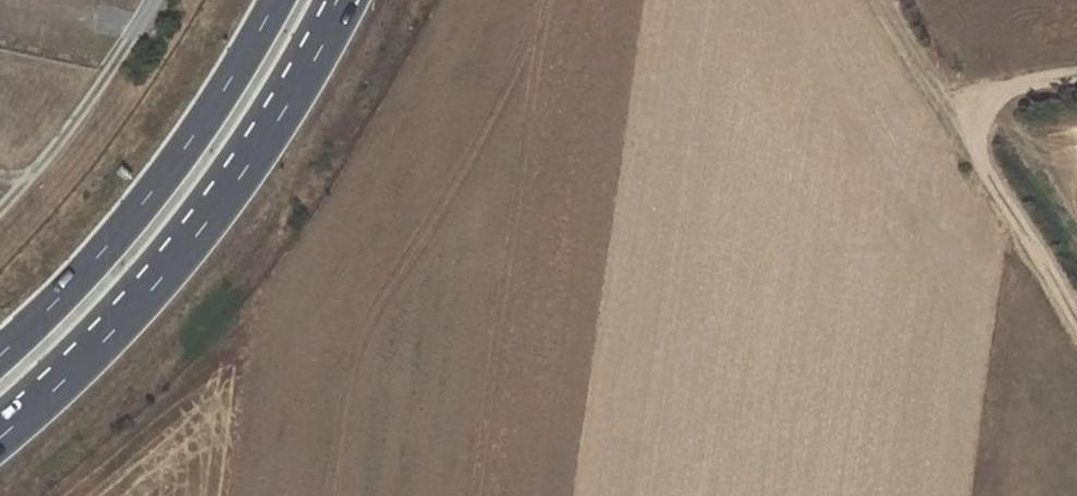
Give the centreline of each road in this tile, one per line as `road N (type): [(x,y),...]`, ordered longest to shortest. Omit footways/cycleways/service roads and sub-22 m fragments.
road 1 (primary): [(0,438),(108,337),(204,226),(346,0)]
road 2 (primary): [(276,0),(148,196),(0,355)]
road 3 (track): [(1076,316),(883,0)]
road 4 (track): [(1076,73),(1010,82),(952,115)]

